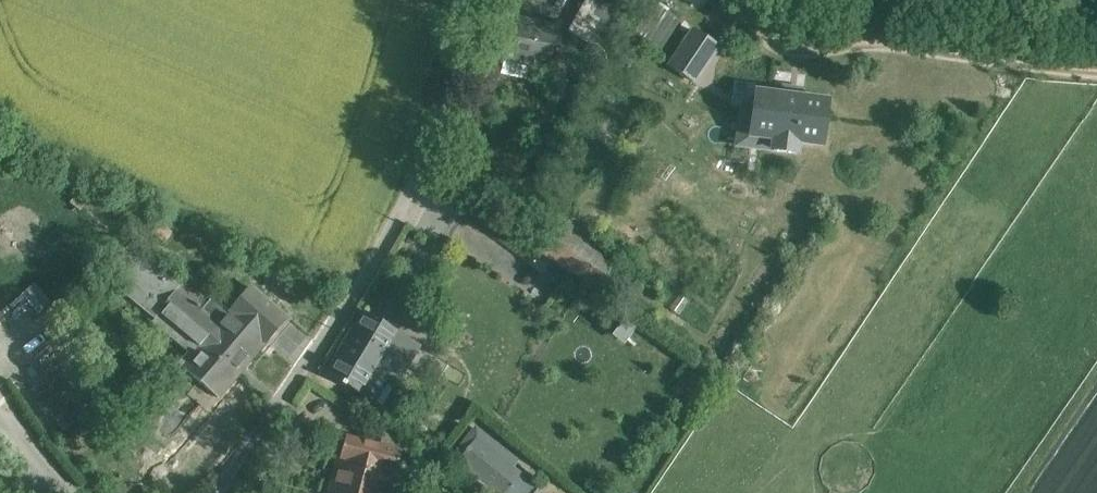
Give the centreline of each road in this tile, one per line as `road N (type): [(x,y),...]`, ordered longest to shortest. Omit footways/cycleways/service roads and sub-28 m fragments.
road 1 (unclassified): [(224,492),(349,312),(421,170),(465,0)]

